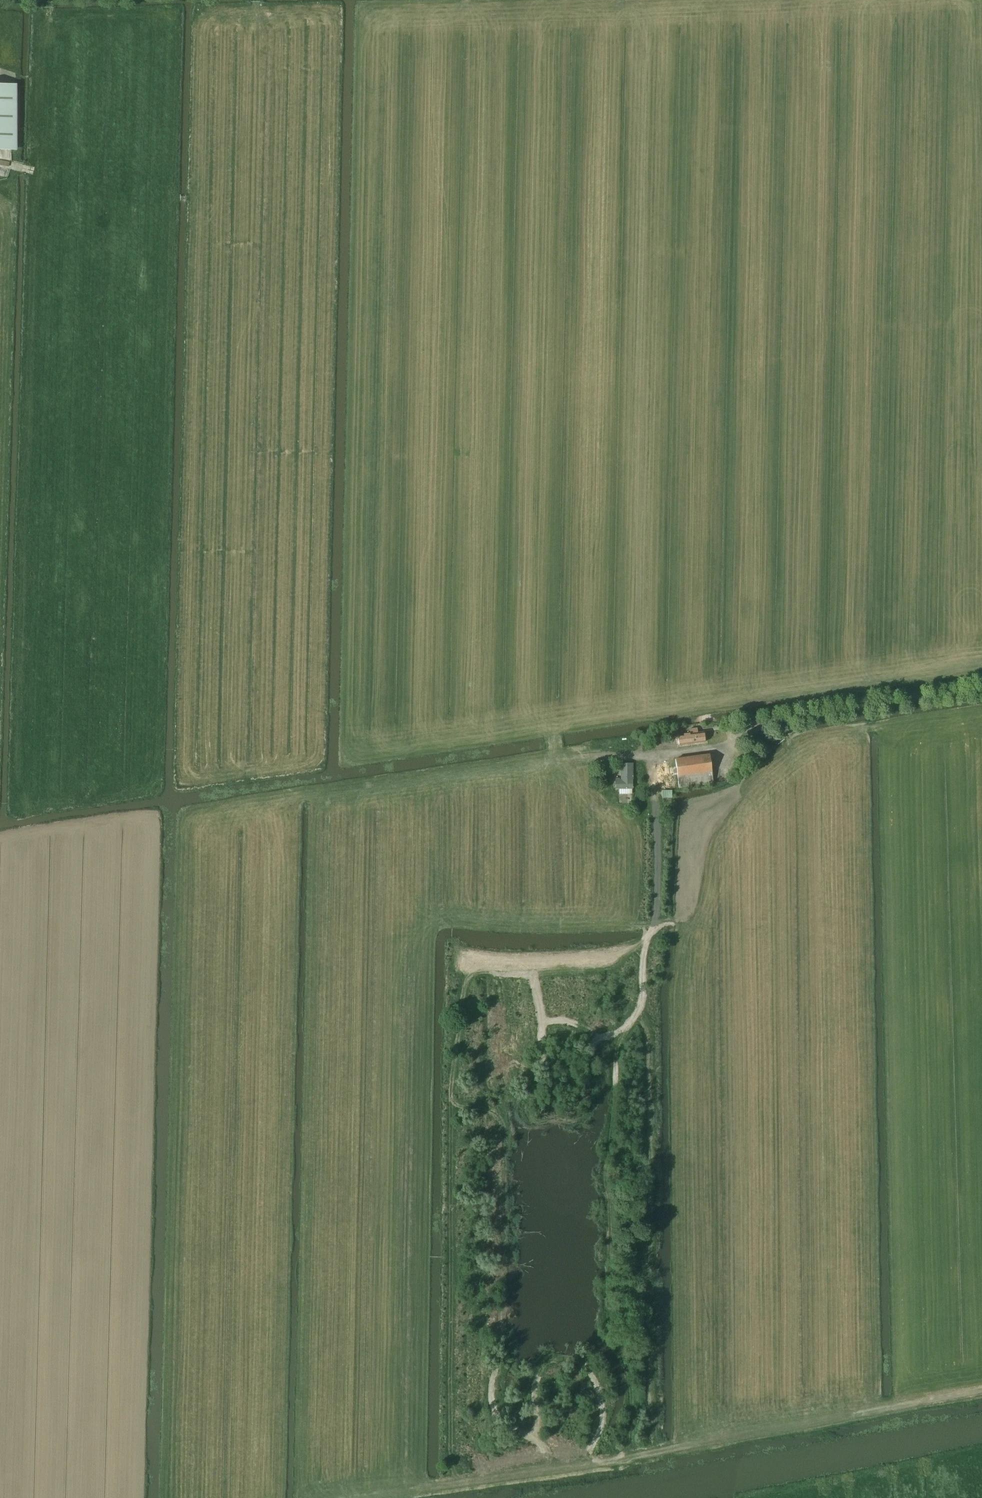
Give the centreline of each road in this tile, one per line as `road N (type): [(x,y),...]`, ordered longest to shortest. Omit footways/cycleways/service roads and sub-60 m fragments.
road 1 (track): [(357,1497),(599,1467),(676,1446),(981,1391)]

